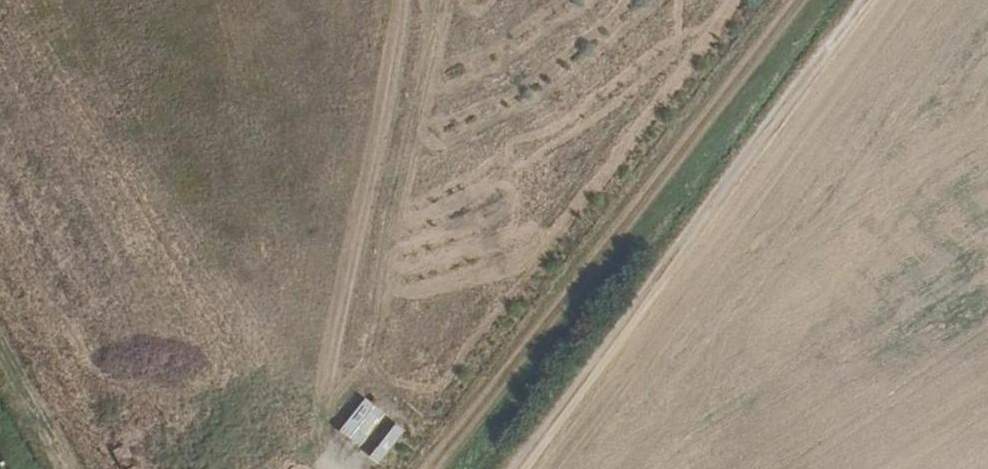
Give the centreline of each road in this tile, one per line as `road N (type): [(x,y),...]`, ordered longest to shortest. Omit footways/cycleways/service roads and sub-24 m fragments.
road 1 (track): [(809,0),(755,78),(440,468)]
road 2 (track): [(867,0),(631,315)]
road 3 (track): [(526,468),(631,315)]
road 4 (track): [(599,362),(729,468)]
road 5 (track): [(0,357),(64,468)]

